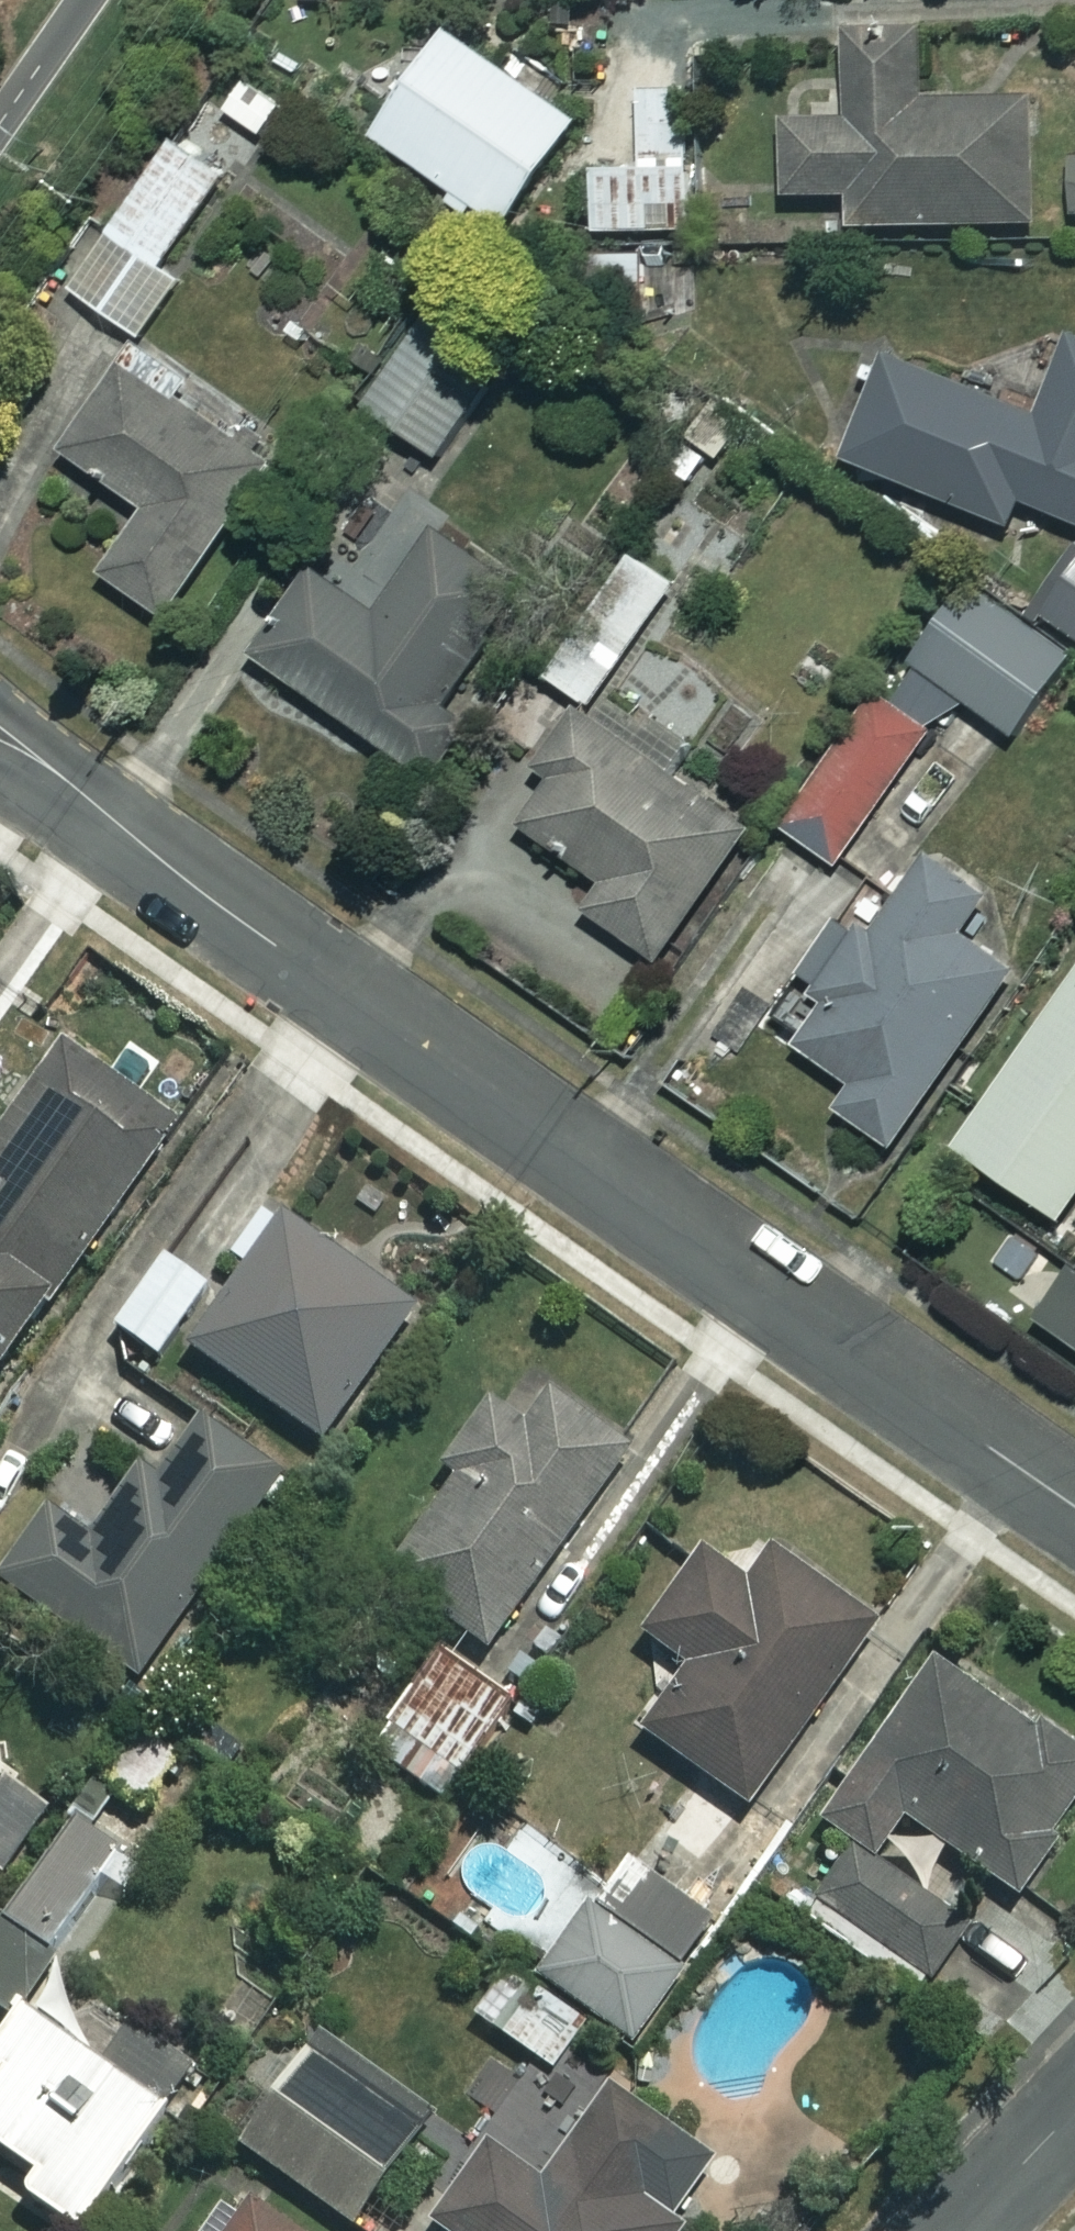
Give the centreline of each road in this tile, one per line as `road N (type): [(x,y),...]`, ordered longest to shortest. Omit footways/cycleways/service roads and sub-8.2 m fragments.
road 1 (residential): [(1074,1508),(0,751)]
road 2 (residential): [(1074,2110),(961,2230)]

